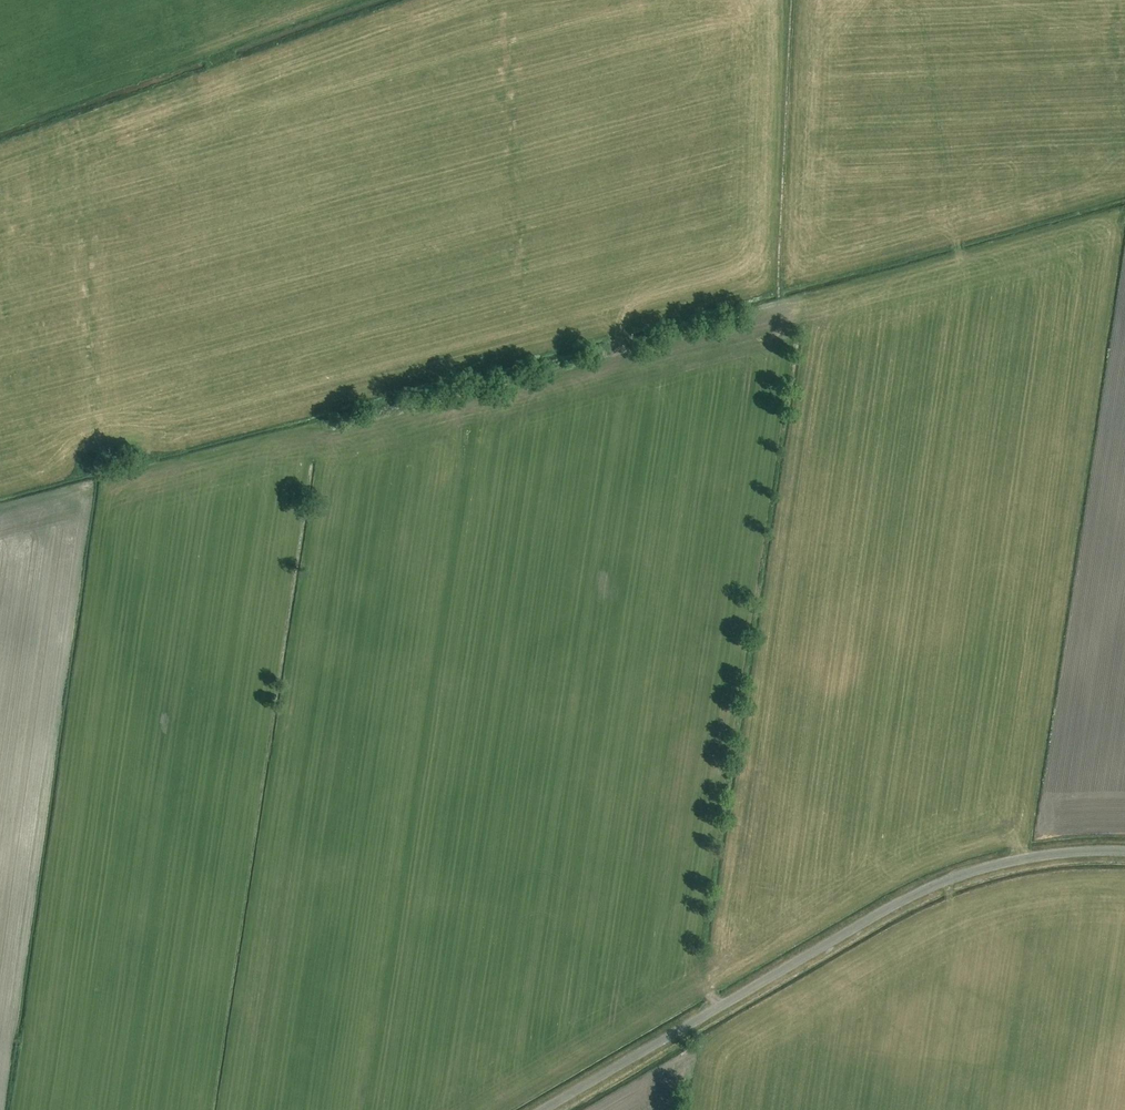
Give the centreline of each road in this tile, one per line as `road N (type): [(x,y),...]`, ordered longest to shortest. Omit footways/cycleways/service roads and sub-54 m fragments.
road 1 (unclassified): [(543,1109),(899,901),(972,869),(1056,851),(1124,851)]

